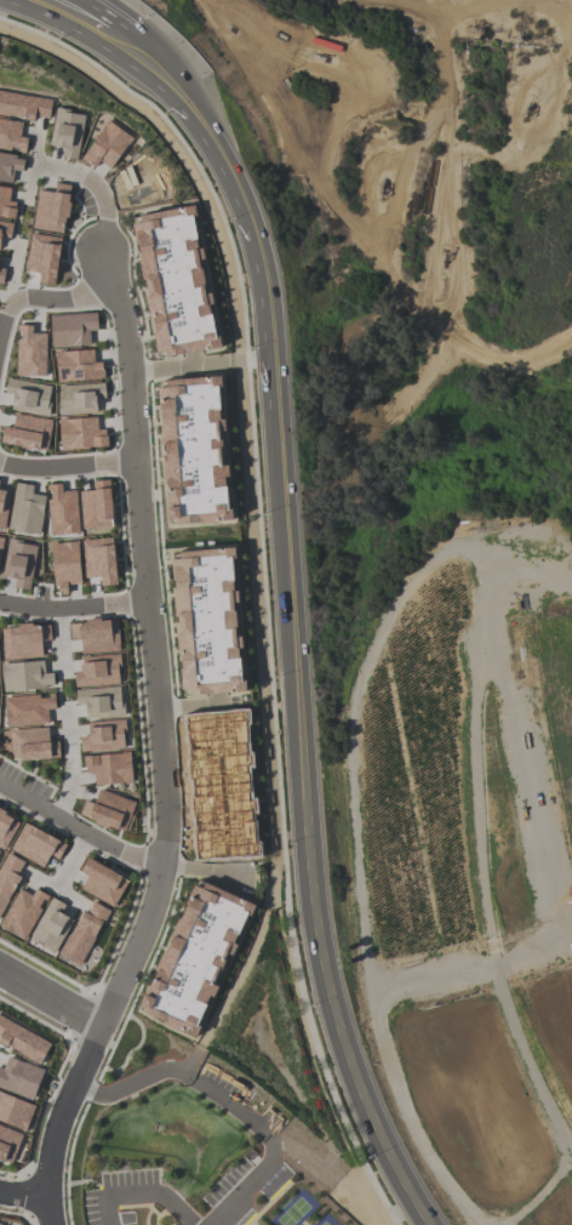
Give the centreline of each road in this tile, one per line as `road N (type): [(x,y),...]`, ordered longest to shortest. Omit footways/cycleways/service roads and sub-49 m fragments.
road 1 (tertiary): [(278,410),(310,907),(347,1067),(429,1224)]
road 2 (residential): [(99,1020),(159,866),(161,757),(126,349),(99,250)]
road 3 (tertiary): [(135,55),(185,104),(236,180),(265,277),(278,410)]
road 4 (residential): [(51,1224),(44,1197),(51,1151),(99,1020)]
road 5 (residential): [(159,866),(0,786)]
road 6 (residential): [(0,605),(41,610),(148,602)]
road 7 (residential): [(131,461),(47,471),(0,461)]

